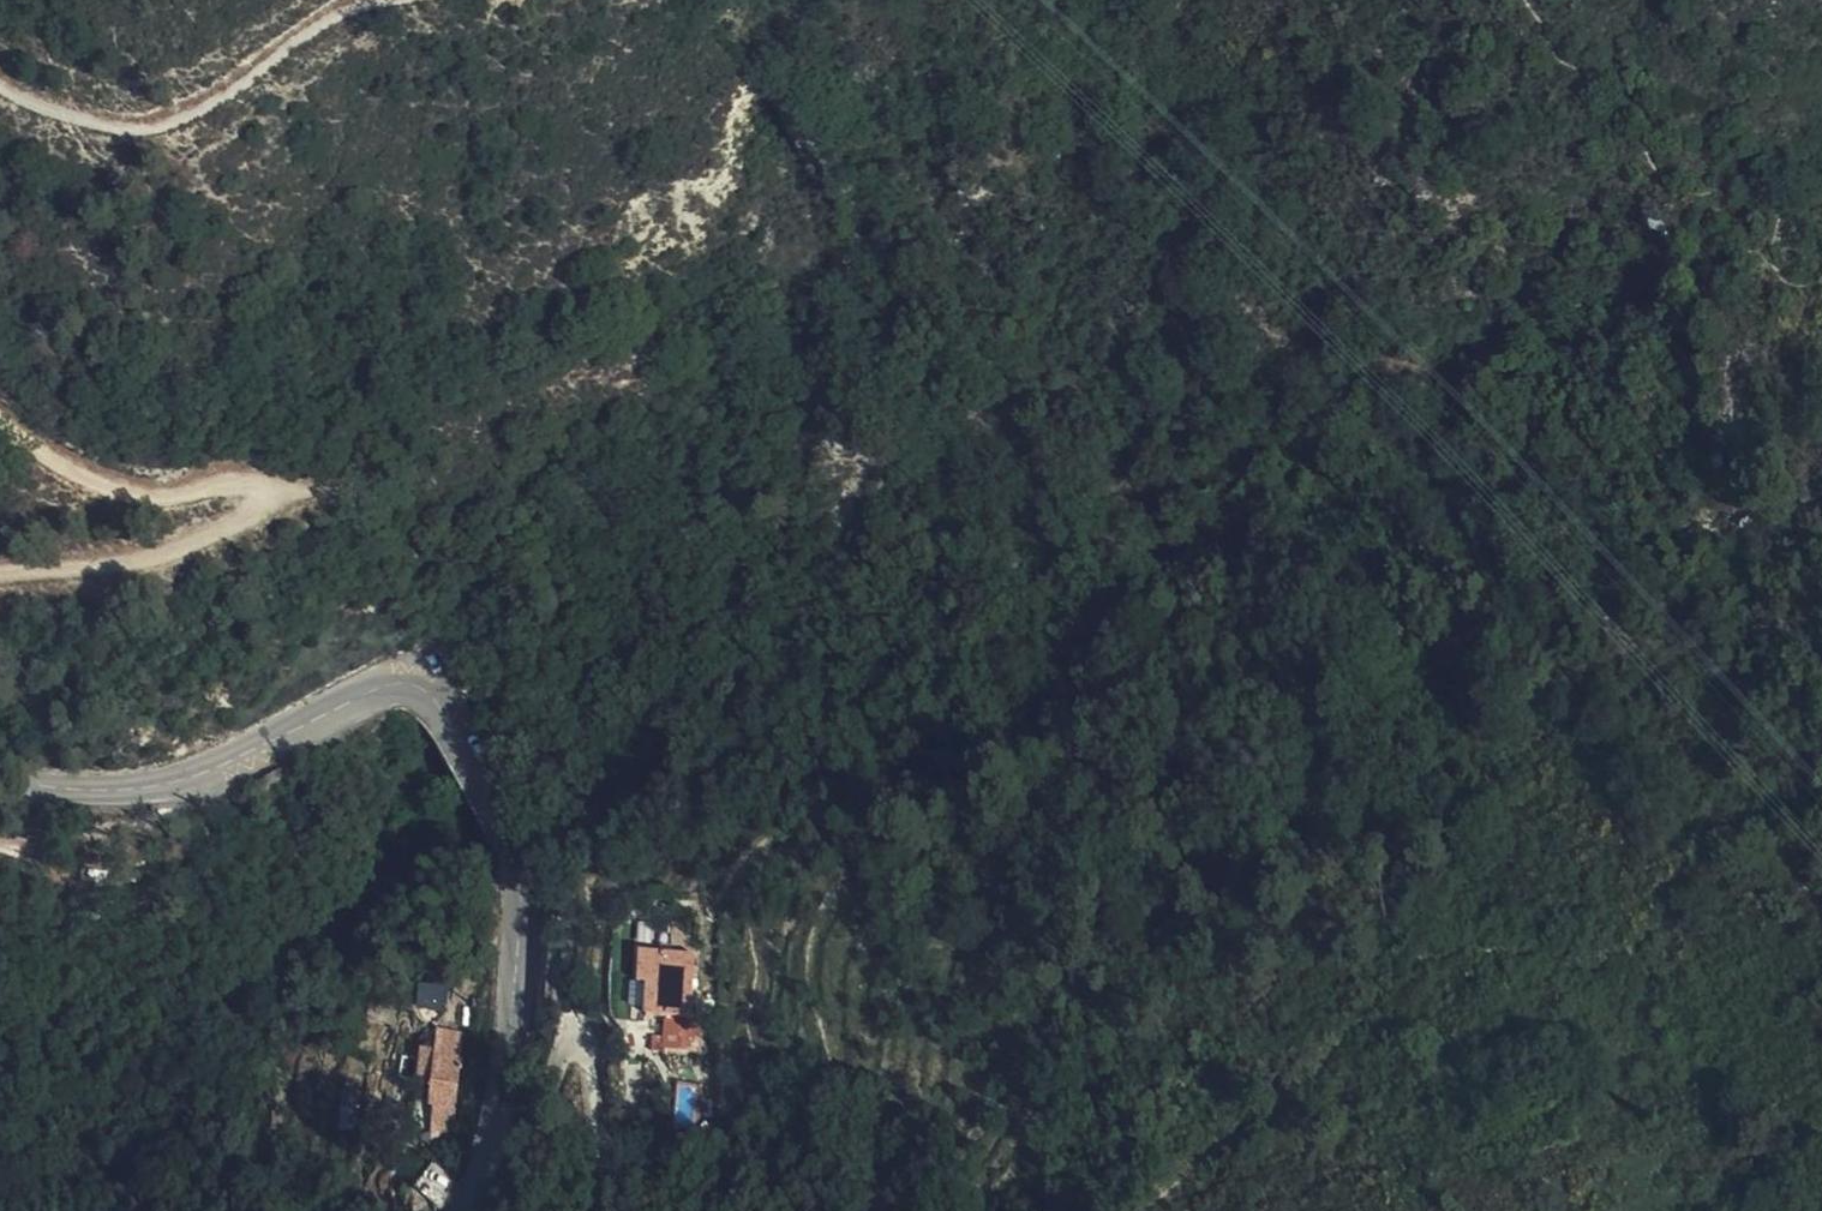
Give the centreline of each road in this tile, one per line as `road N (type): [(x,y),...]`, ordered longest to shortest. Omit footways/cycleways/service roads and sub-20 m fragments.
road 1 (tertiary): [(0,785),(86,789),(193,778),(372,692),(428,694),(510,837),(518,894),(501,1135),(480,1210)]
road 2 (track): [(0,576),(162,558),(232,535),(267,516),(274,499),(243,481),(124,495),(66,468),(0,415)]
road 3 (track): [(0,89),(14,100),(111,128),(167,126),(303,34),(352,10),(410,0)]

